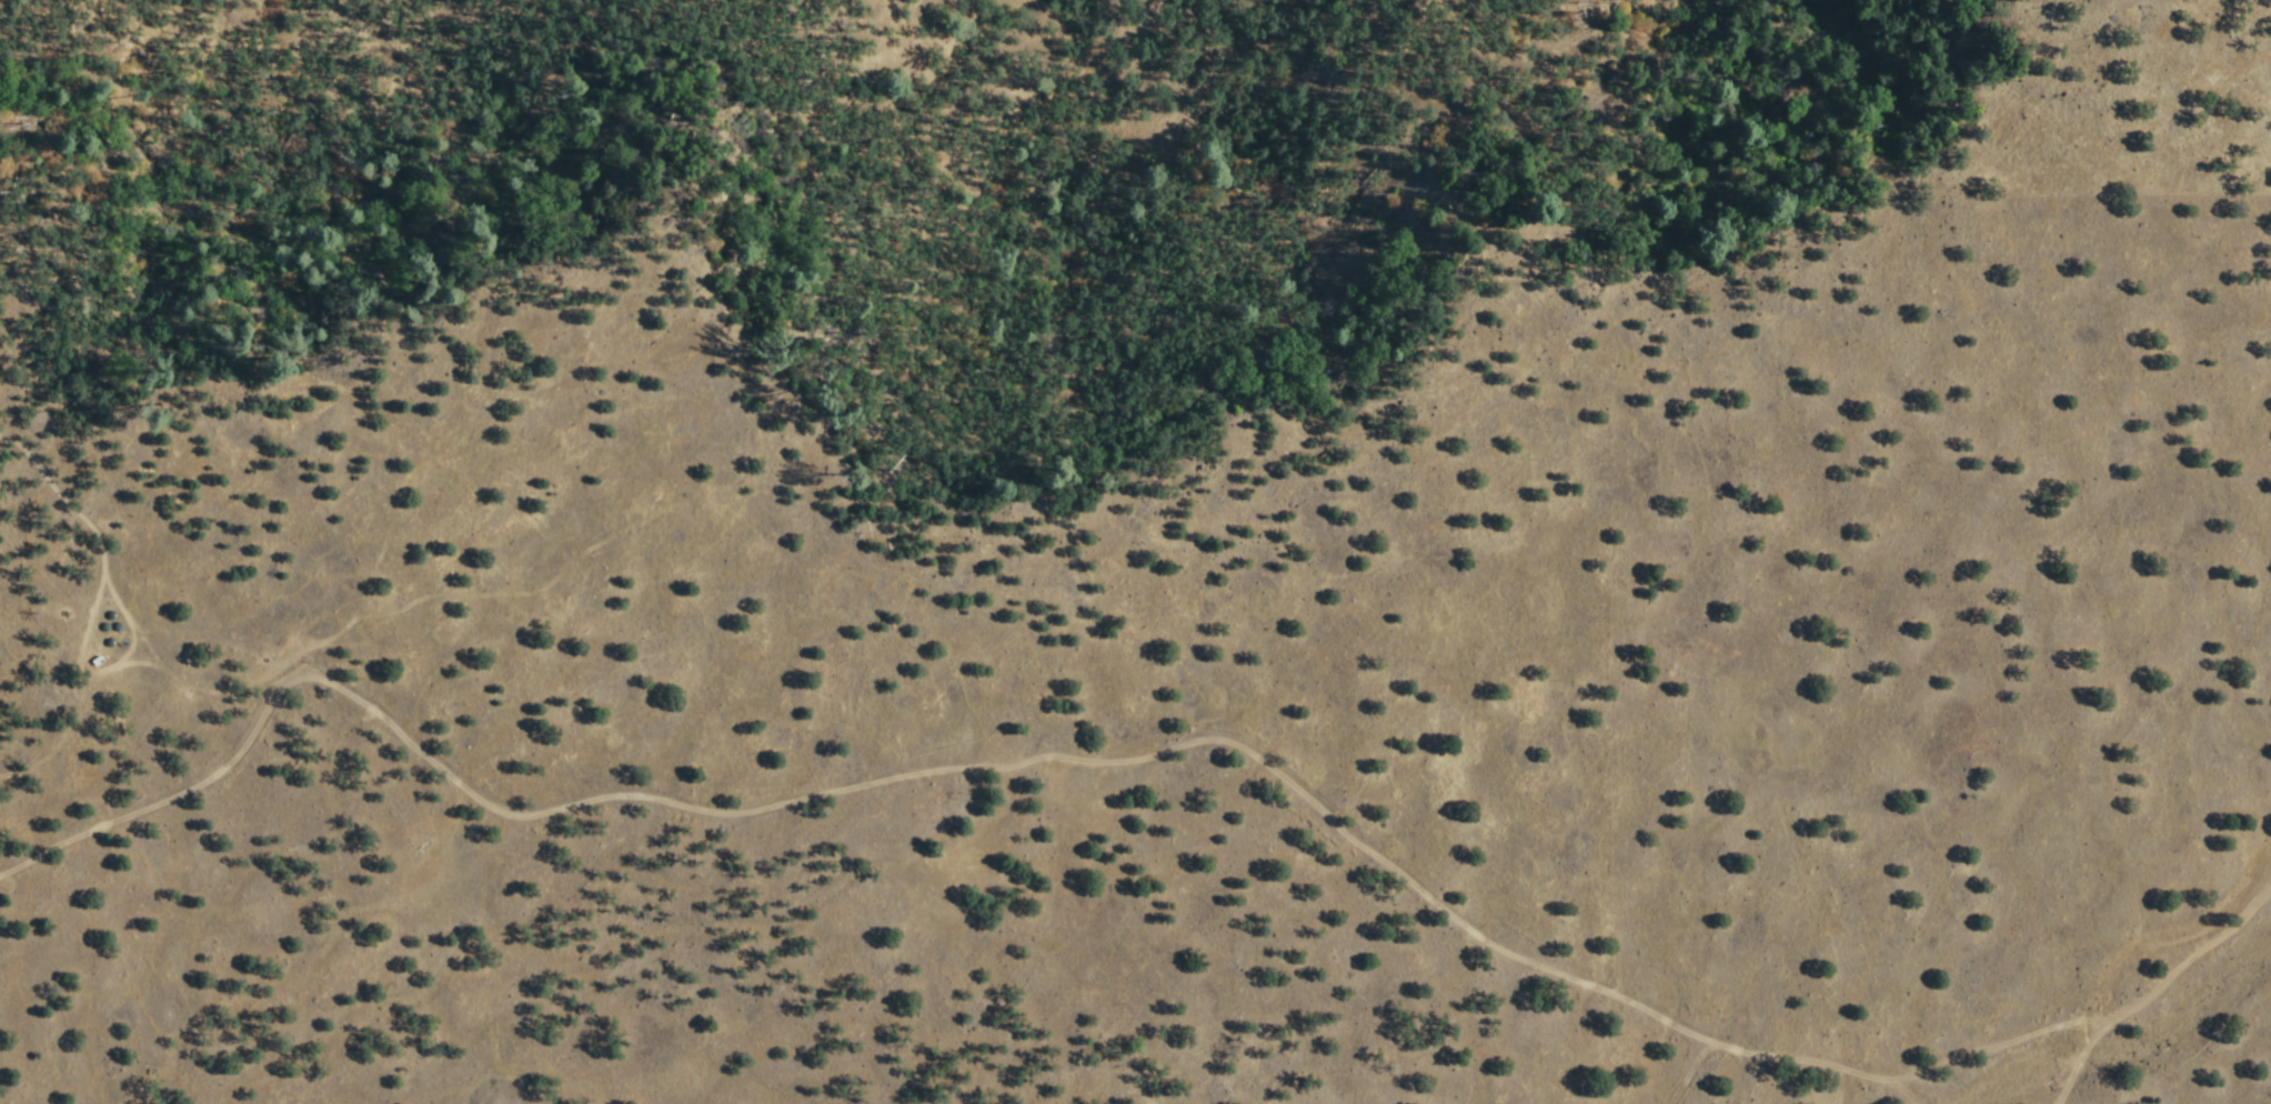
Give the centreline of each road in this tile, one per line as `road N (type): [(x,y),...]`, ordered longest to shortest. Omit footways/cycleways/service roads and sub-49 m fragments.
road 1 (track): [(2055,1103),(2106,1021),(2139,1006),(2243,920),(2270,886)]

